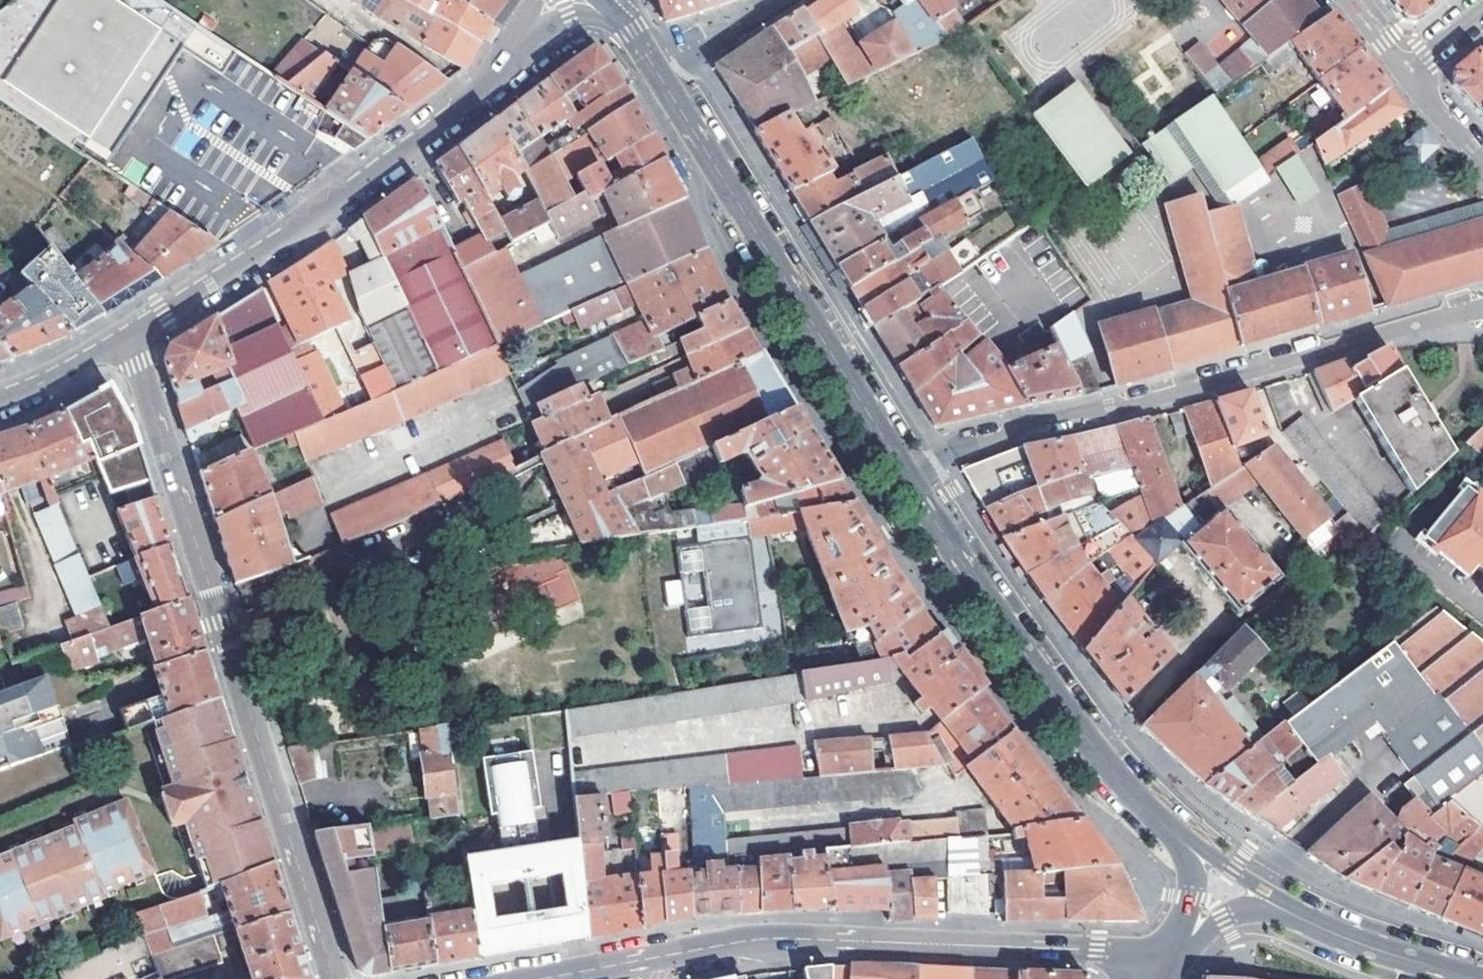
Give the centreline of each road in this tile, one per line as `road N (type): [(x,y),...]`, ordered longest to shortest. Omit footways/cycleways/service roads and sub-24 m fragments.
road 1 (residential): [(129,335),(334,978)]
road 2 (secondary): [(540,978),(768,938),(1174,954)]
road 3 (residential): [(903,466),(1063,416),(1134,406),(1482,310)]
road 4 (secondary): [(520,54),(484,93),(295,231),(129,335)]
road 5 (secondary): [(1178,836),(1043,682),(903,466)]
road 6 (secondary): [(903,466),(659,74)]
road 7 (secondary): [(1467,978),(1287,912)]
road 8 (residential): [(659,74),(789,0)]
road 9 (secondary): [(129,335),(0,402)]
road 10 (secondary): [(1287,912),(1178,836)]
road 11 (secondary): [(632,33),(569,16),(520,54)]
road 12 (secondary): [(1174,954),(1224,919),(1287,912)]
road 13 (secondary): [(1174,954),(1189,874),(1178,836)]

